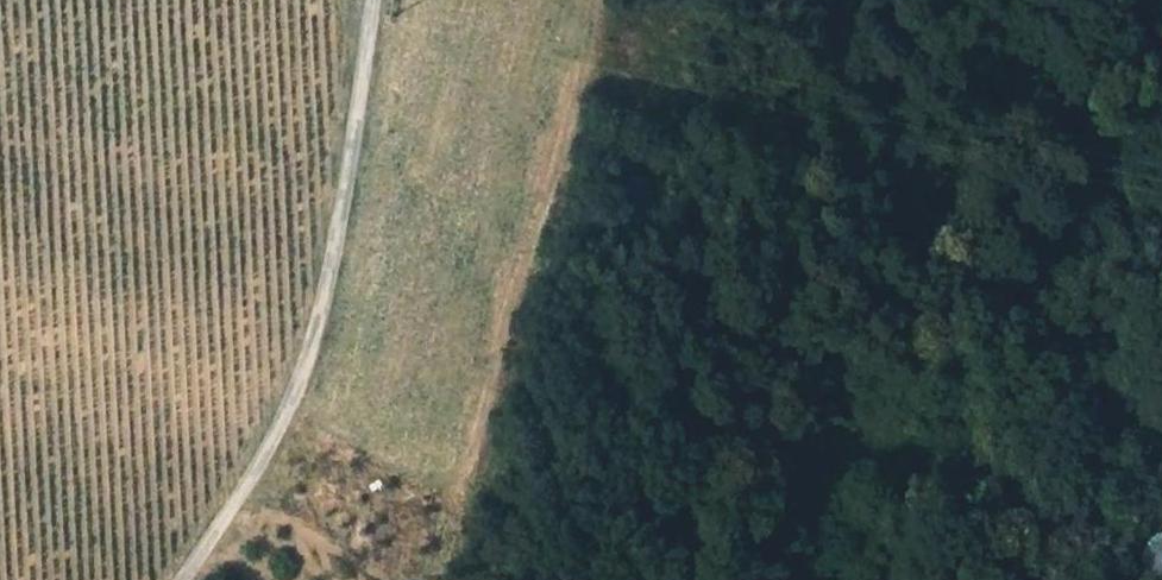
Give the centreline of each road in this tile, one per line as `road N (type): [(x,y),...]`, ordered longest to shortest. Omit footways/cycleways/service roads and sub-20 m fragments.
road 1 (unclassified): [(174,579),(295,383),(351,0)]

